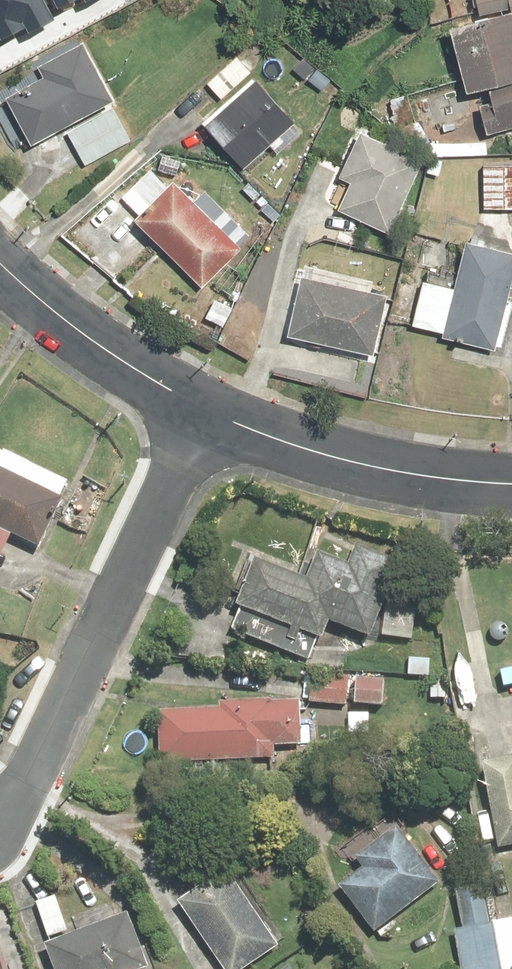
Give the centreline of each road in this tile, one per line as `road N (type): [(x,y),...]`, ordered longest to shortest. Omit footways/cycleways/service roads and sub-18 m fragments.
road 1 (residential): [(0,815),(22,797),(207,411)]
road 2 (residential): [(207,411),(326,454),(459,480),(511,482)]
road 3 (residential): [(0,262),(82,336),(207,411)]

